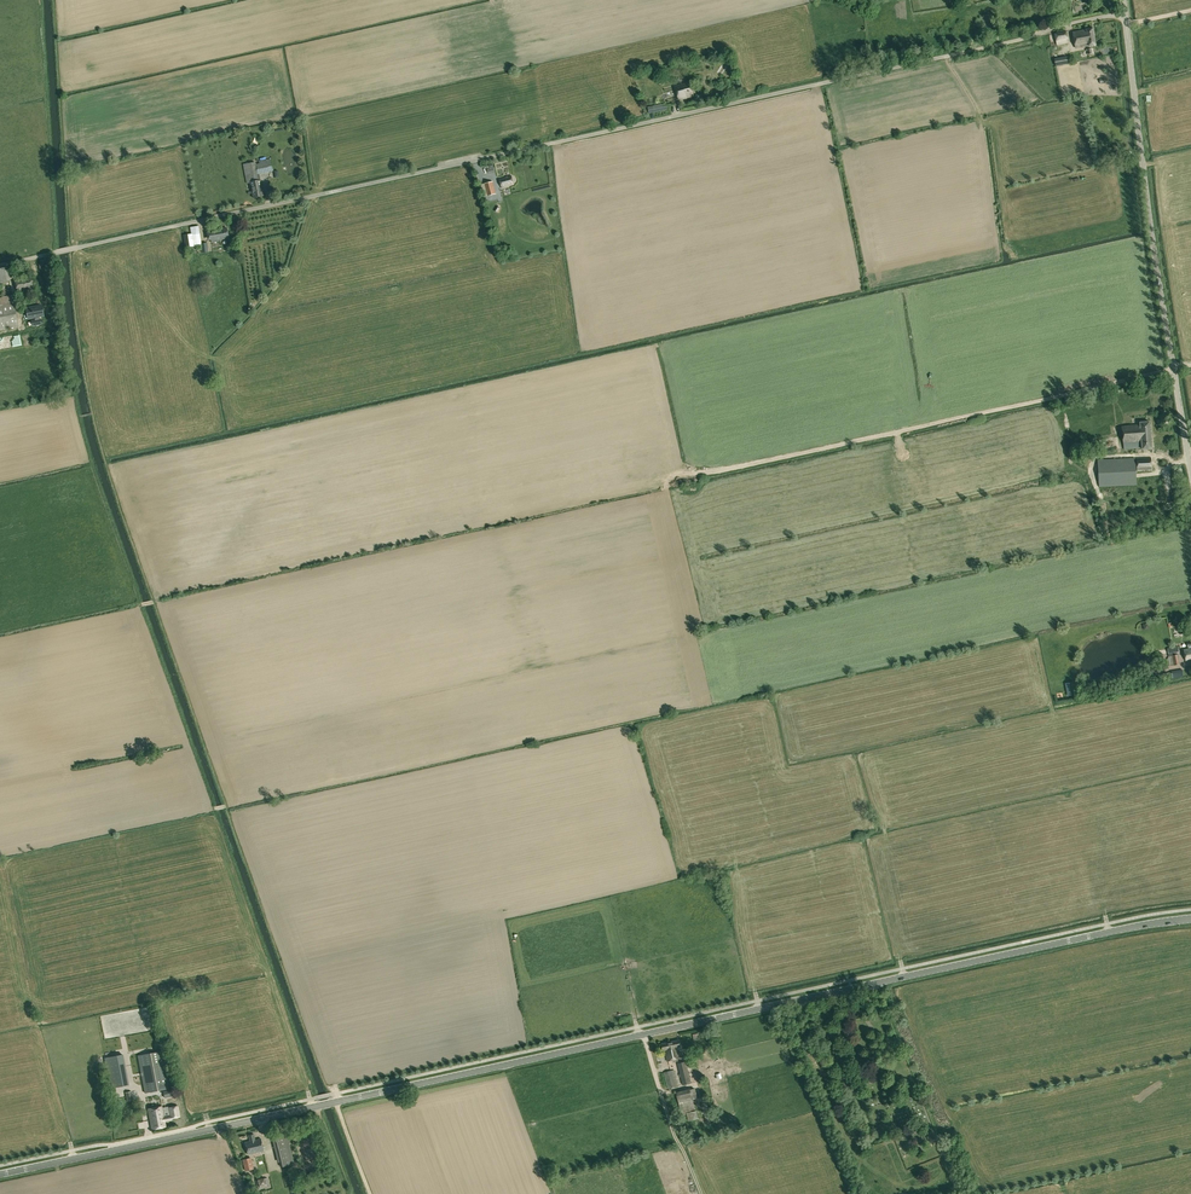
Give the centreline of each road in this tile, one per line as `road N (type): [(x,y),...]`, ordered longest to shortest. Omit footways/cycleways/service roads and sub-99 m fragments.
road 1 (secondary): [(0,1175),(1190,920)]
road 2 (unclassified): [(0,266),(1125,13)]
road 3 (track): [(665,495),(677,473),(1190,364)]
road 4 (tertiary): [(1190,472),(1125,13)]

